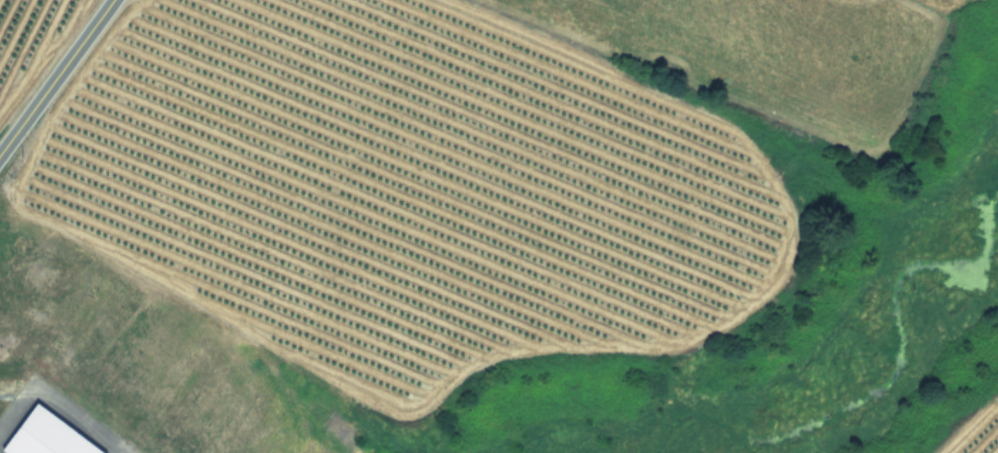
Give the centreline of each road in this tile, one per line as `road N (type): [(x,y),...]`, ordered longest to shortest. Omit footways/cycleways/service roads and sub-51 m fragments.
road 1 (tertiary): [(0,152),(111,0)]

